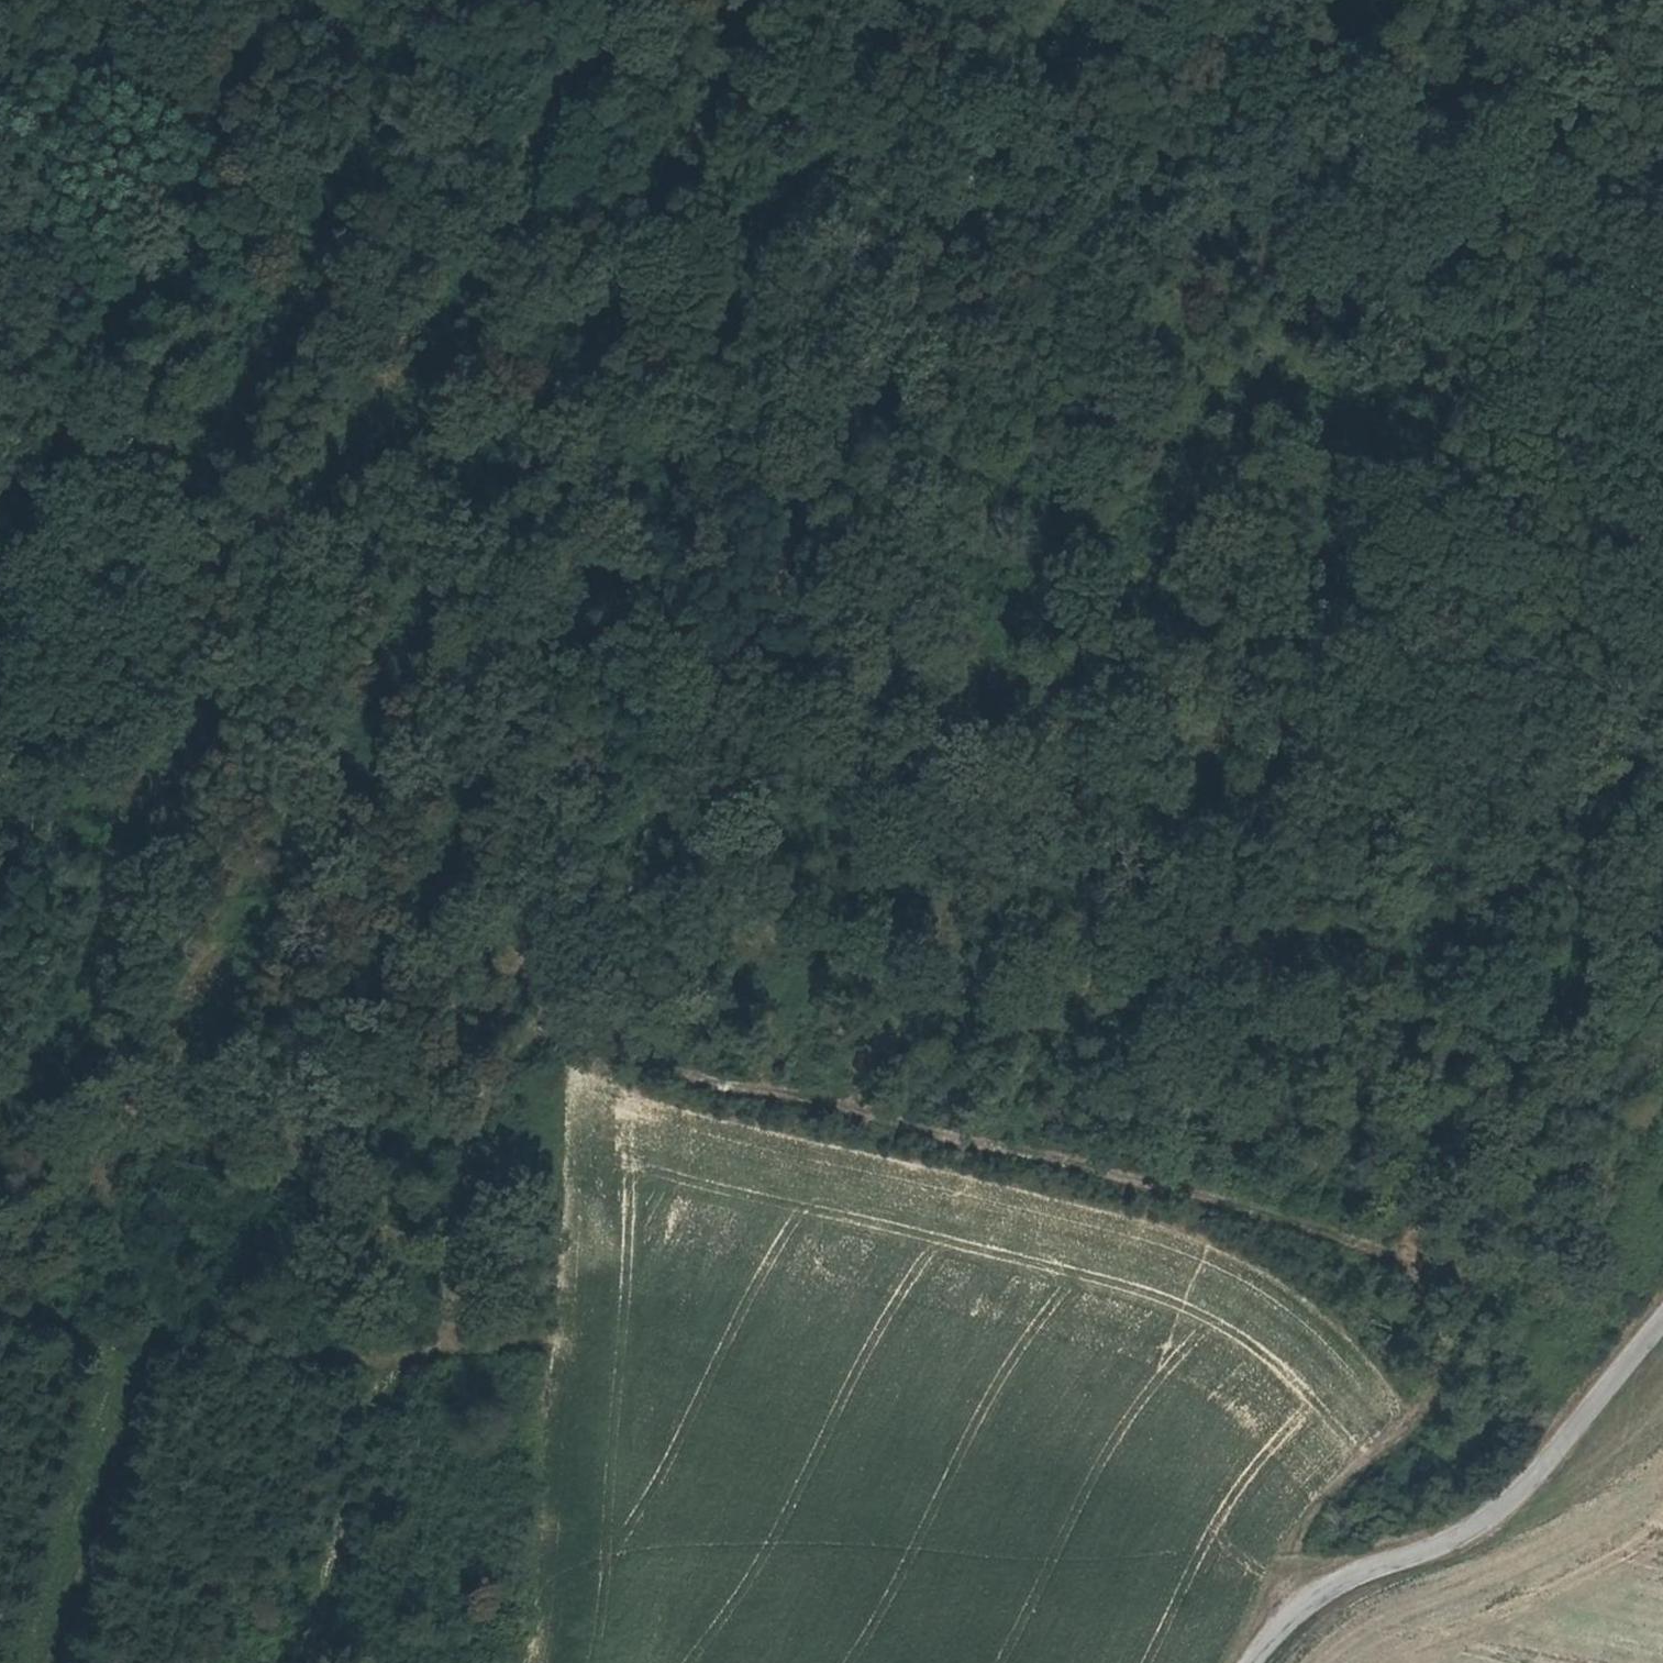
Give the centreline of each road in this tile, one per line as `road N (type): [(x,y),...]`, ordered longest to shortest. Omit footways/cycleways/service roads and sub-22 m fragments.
road 1 (unclassified): [(1662,1334),(1493,1527),(1405,1569),(1313,1598),(1253,1662)]

